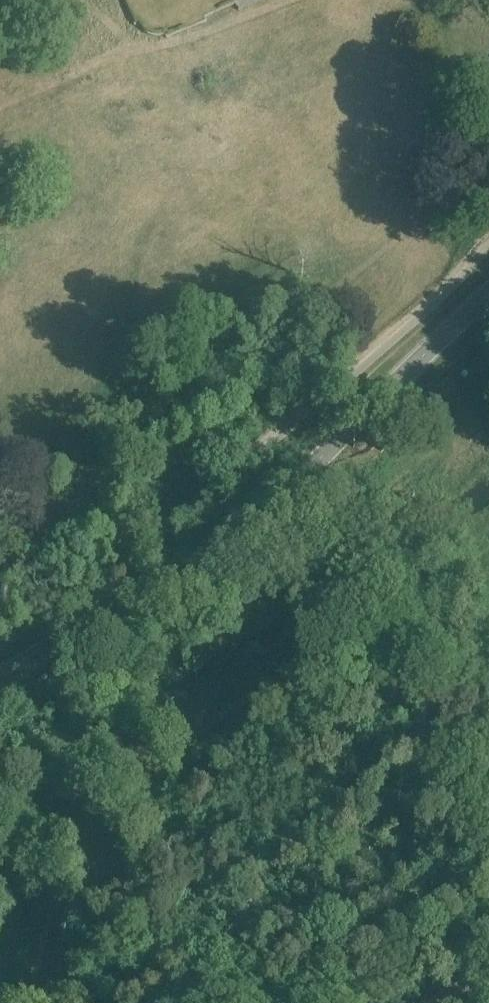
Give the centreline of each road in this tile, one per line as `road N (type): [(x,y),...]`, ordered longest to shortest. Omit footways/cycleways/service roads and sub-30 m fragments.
road 1 (tertiary): [(0,678),(215,556),(488,295)]

